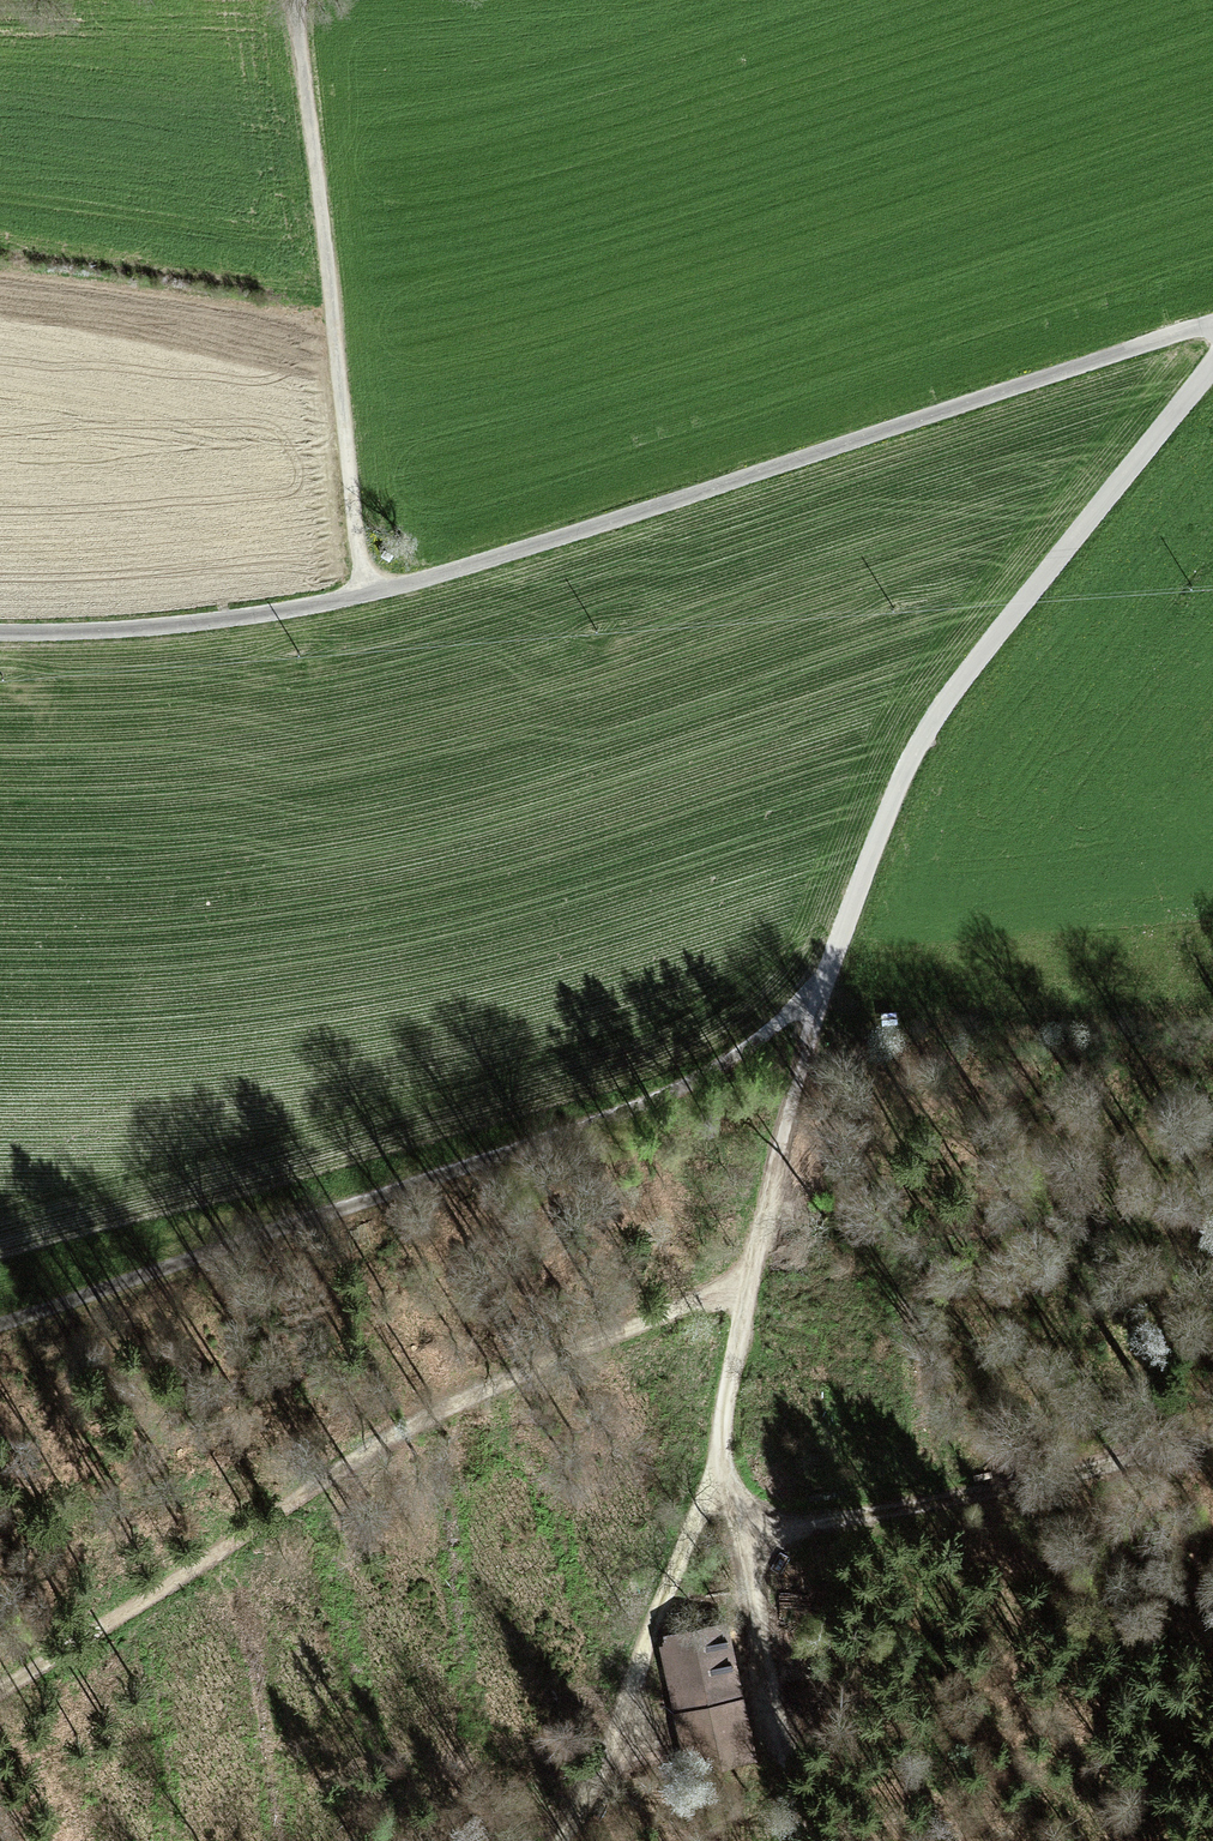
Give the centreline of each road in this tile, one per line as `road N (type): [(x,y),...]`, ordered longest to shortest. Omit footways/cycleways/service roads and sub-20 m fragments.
road 1 (track): [(0,631),(219,620),(362,598),(1212,324)]
road 2 (track): [(723,1455),(725,1394),(810,1036),(831,962),(912,761),(953,690),(1212,362)]
road 3 (track): [(831,962),(744,1053),(663,1100),(0,1316)]
road 4 (track): [(748,1288),(506,1379),(373,1445),(0,1692)]
road 5 (track): [(362,598),(294,0)]
road 6 (track): [(745,1557),(1212,1439)]
road 7 (track): [(723,1455),(562,1840)]
road 8 (track): [(723,1455),(807,1840)]

